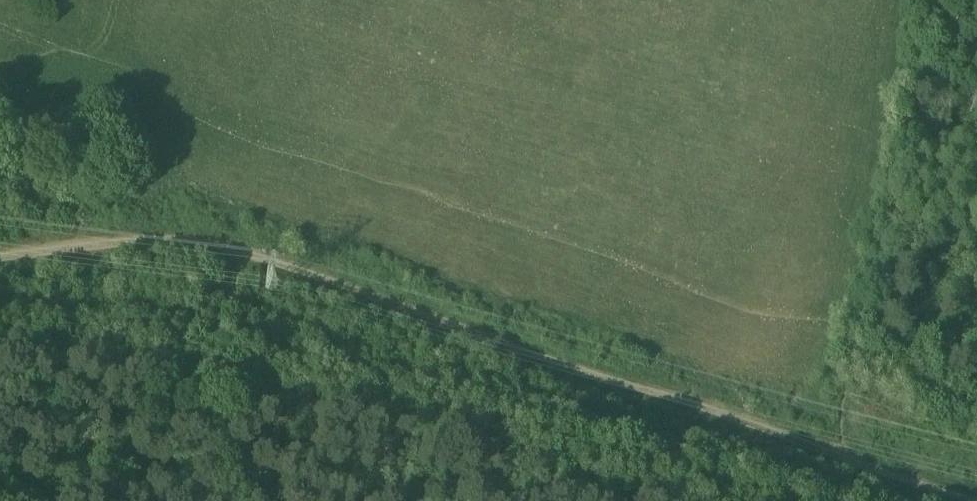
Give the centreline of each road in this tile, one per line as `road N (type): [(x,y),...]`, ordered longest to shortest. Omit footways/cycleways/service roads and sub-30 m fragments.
road 1 (track): [(0,262),(132,243),(207,246),(967,500)]

